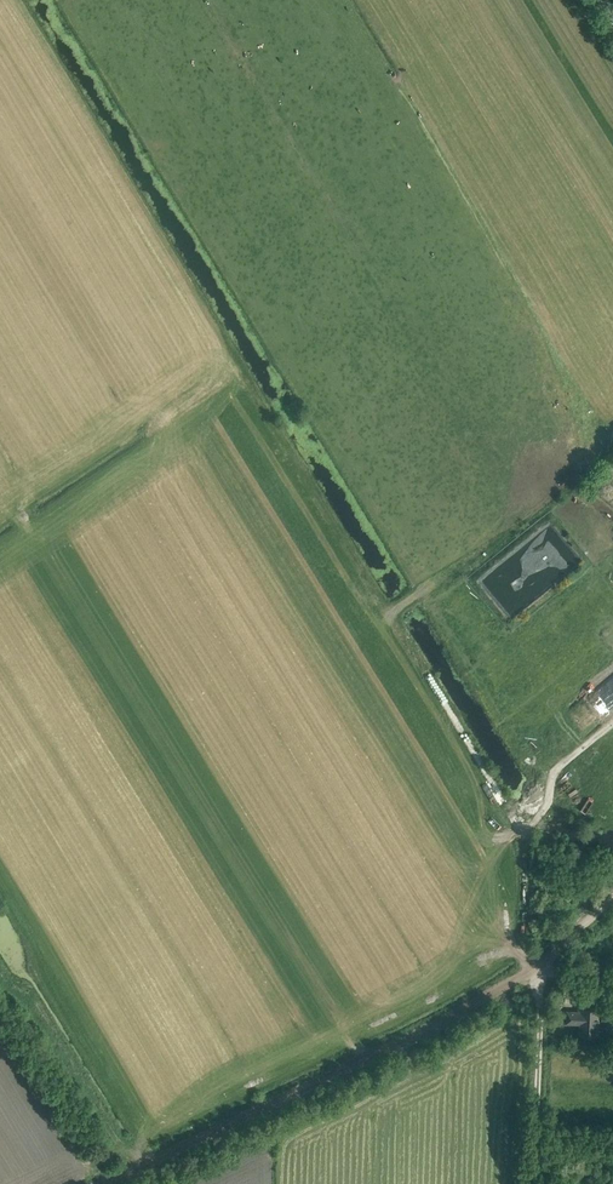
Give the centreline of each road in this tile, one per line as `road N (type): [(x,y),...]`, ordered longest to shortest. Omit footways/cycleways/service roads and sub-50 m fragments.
road 1 (track): [(105,1183),(472,1004),(522,971)]
road 2 (track): [(538,966),(536,1183)]

